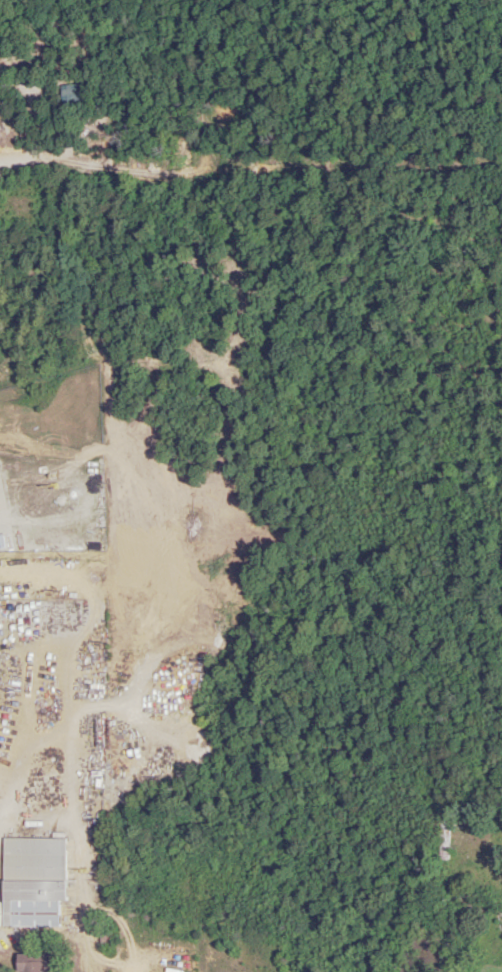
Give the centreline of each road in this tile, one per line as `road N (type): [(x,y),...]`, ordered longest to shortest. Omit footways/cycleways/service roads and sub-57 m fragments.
road 1 (residential): [(501,633),(456,633),(391,602),(361,553),(371,488)]

